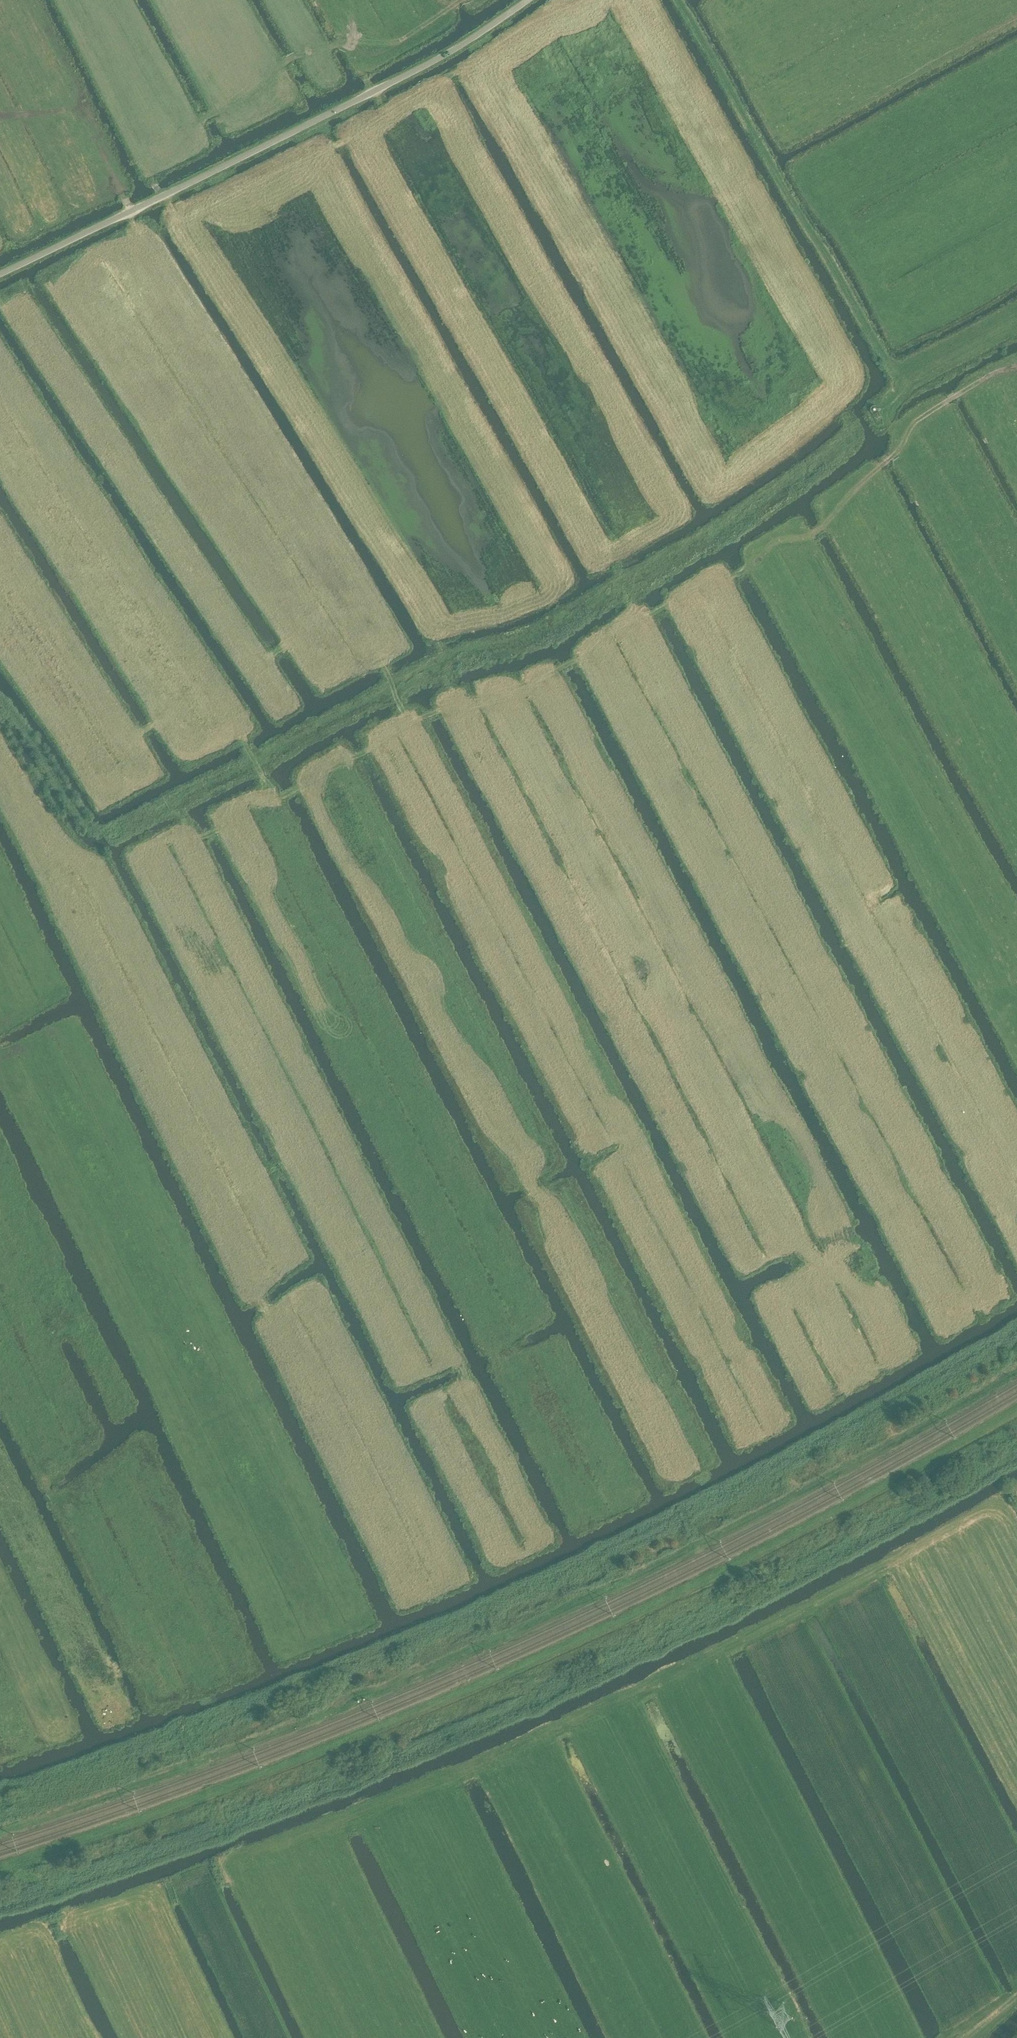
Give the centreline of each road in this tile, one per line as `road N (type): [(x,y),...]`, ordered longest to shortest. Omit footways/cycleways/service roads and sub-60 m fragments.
road 1 (unclassified): [(0,274),(452,55),(530,0)]

